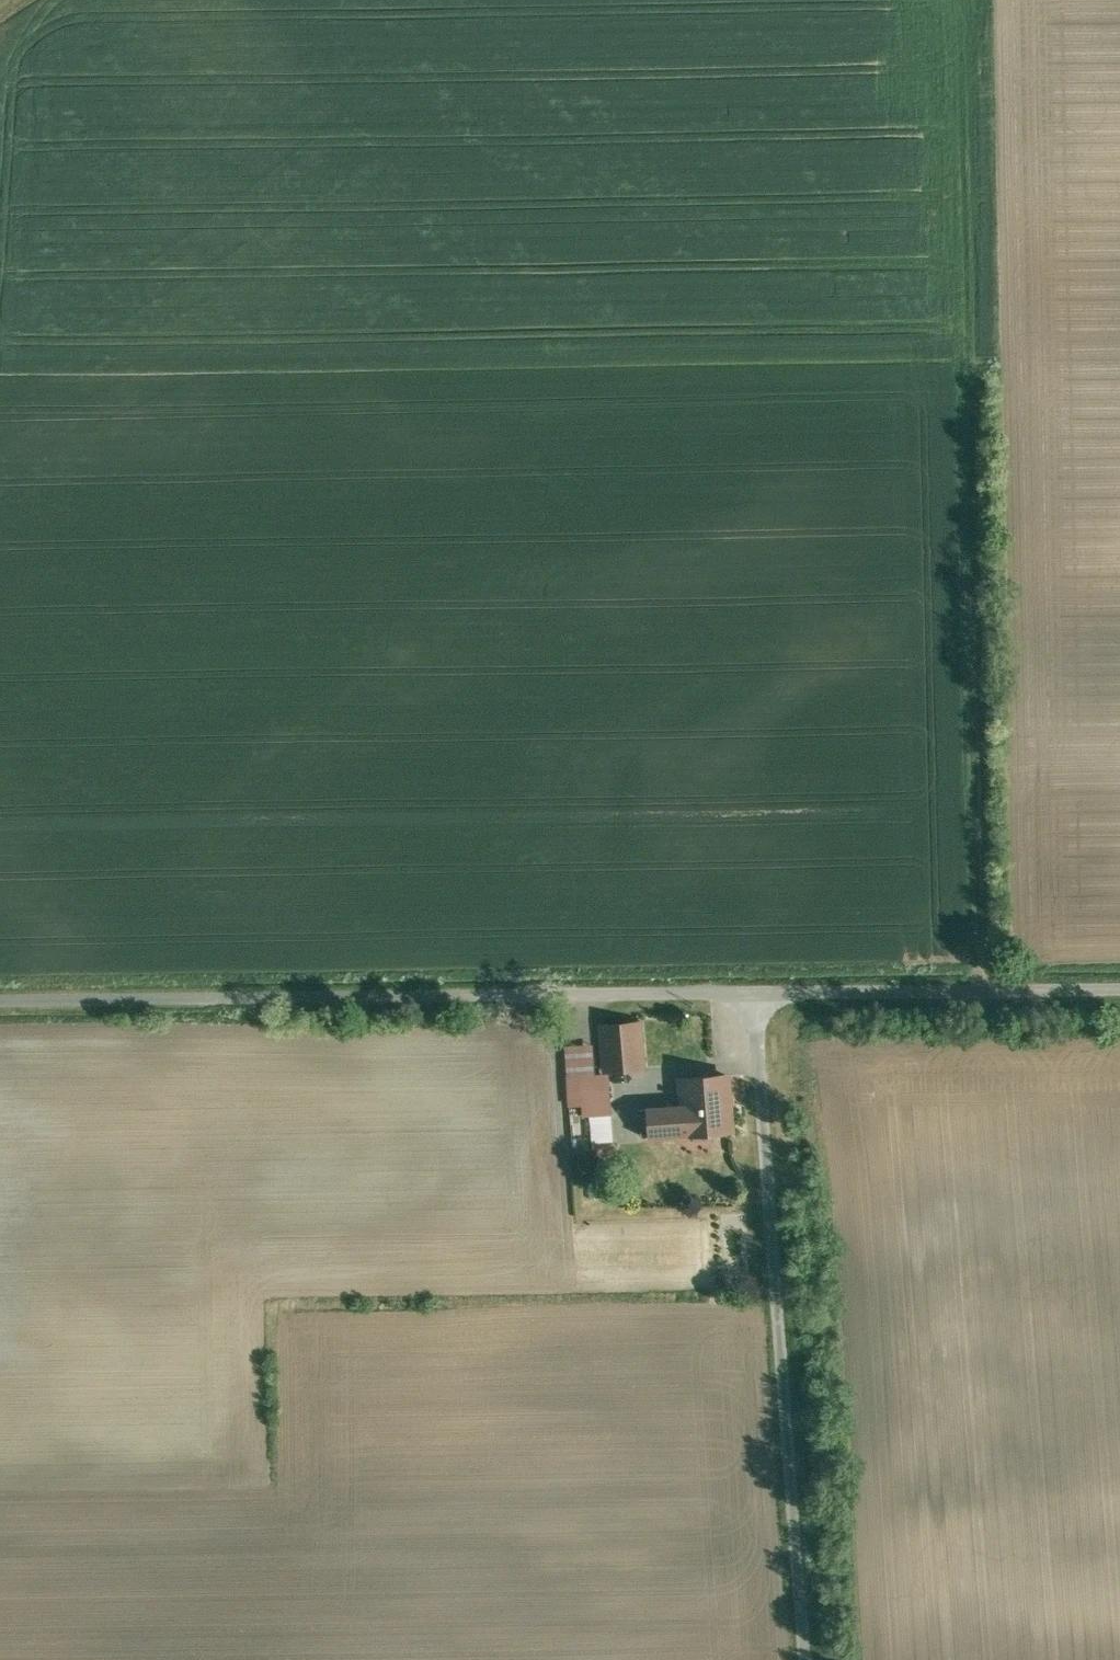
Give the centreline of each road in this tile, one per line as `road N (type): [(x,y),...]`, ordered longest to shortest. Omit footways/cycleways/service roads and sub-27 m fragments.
road 1 (unclassified): [(0,984),(755,970)]
road 2 (unclassified): [(755,970),(806,1659)]
road 3 (unclassified): [(755,970),(1119,963)]

